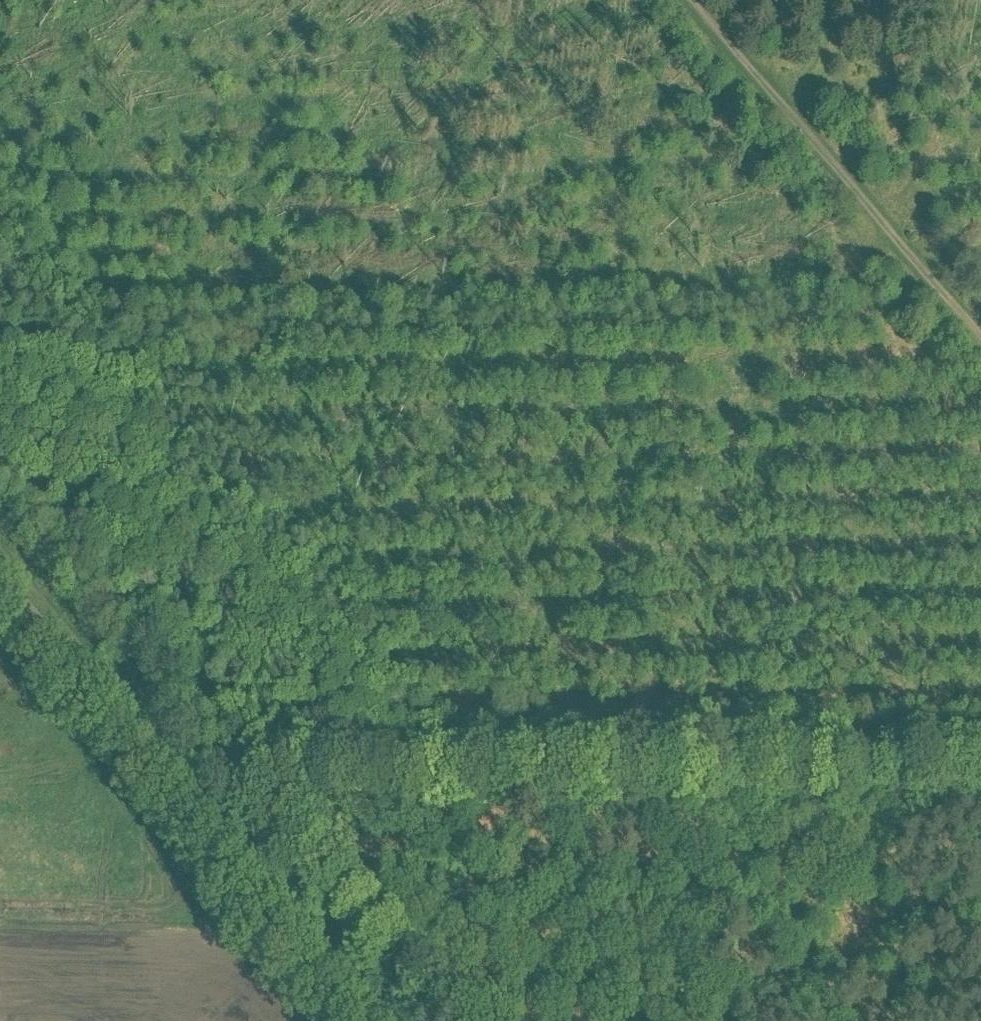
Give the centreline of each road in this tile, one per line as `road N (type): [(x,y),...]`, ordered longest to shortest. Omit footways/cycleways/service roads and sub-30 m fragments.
road 1 (track): [(980,341),(688,0)]

